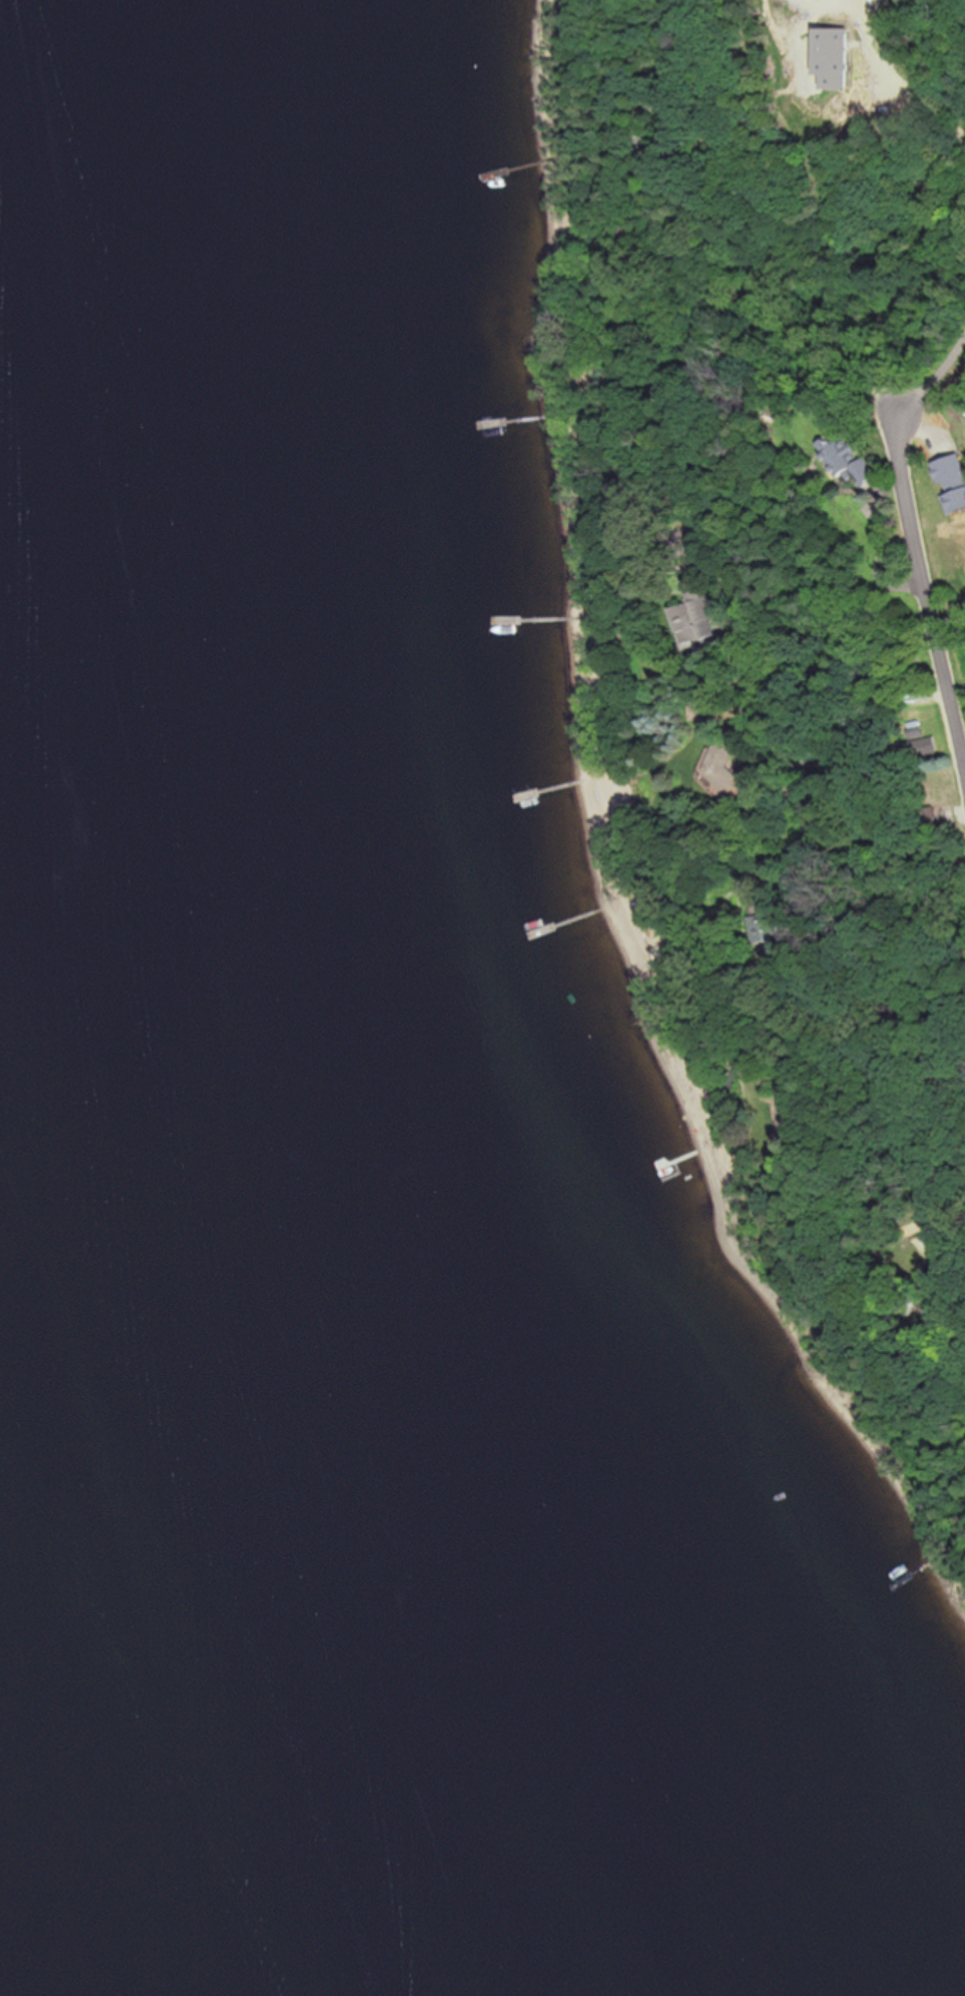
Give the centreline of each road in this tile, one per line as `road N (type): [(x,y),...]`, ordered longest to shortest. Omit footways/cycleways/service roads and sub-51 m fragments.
road 1 (residential): [(964,762),(906,500),(901,405)]

